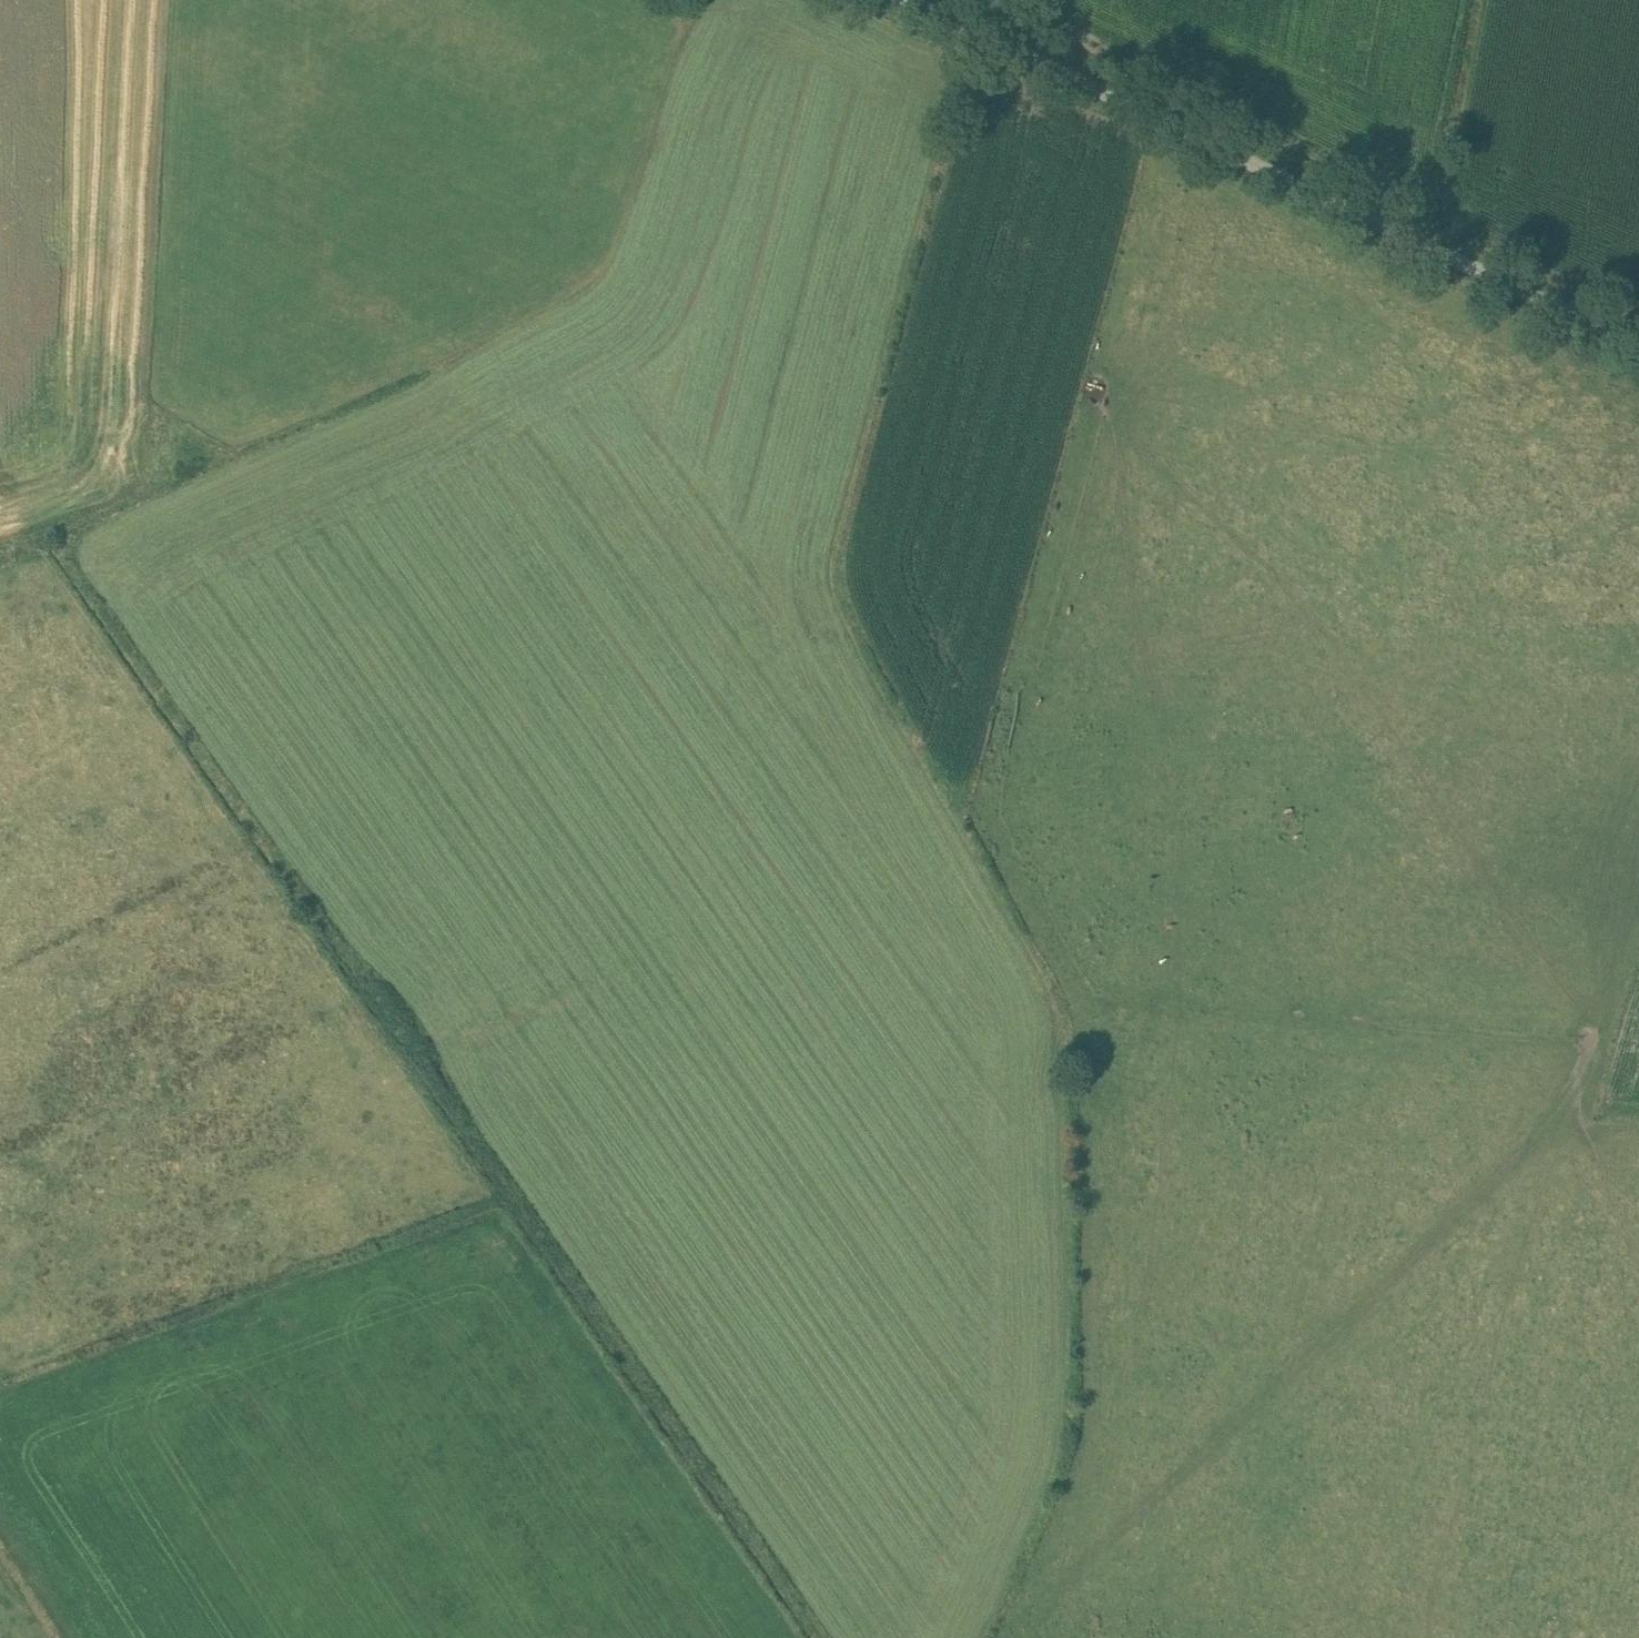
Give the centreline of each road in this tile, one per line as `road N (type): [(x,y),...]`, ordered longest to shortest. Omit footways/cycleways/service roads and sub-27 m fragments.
road 1 (track): [(1638,342),(910,0)]

